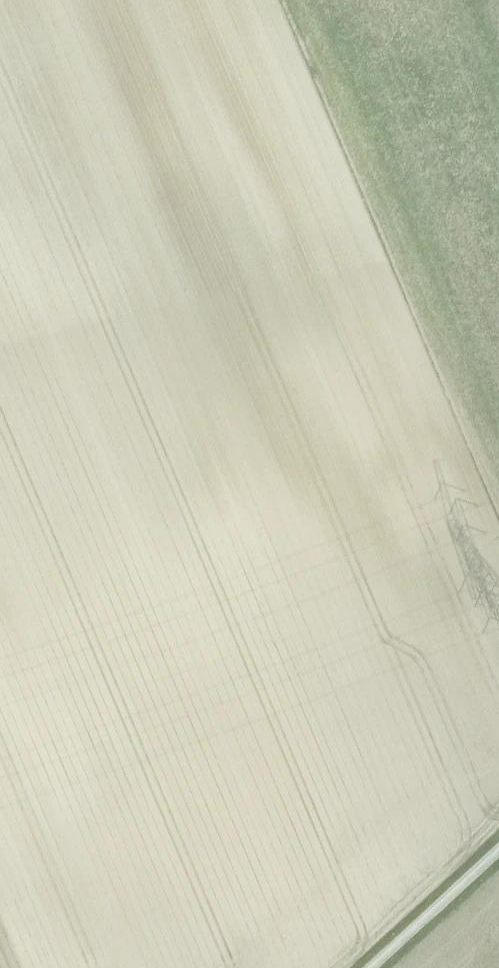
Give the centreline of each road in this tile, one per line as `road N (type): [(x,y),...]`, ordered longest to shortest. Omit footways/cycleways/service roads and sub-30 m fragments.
road 1 (unclassified): [(370,967),(498,849)]

